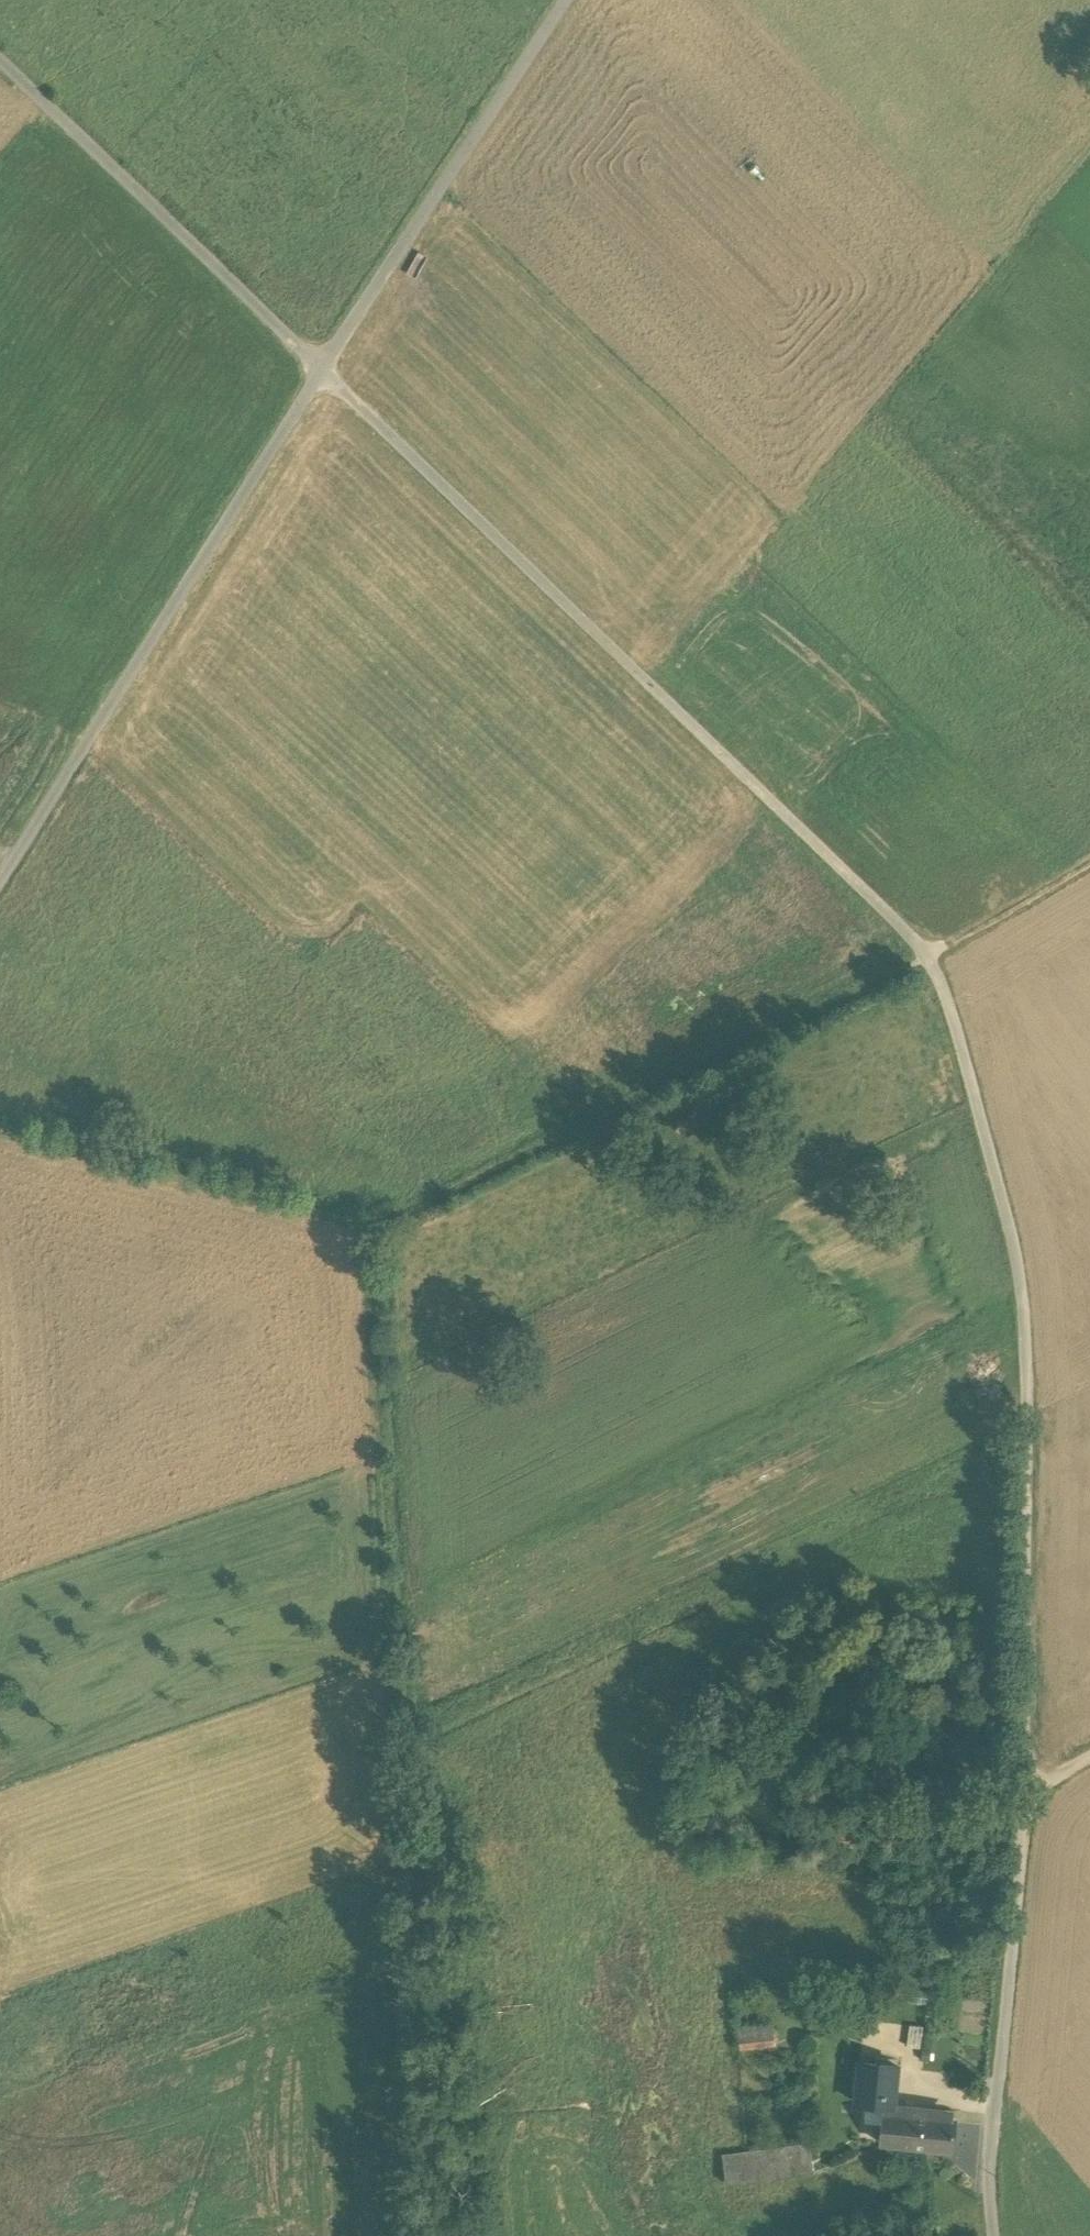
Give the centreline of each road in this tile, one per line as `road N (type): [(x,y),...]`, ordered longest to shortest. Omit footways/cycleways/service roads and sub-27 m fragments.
road 1 (track): [(376,1232),(367,1262),(390,1479),(430,2235)]
road 2 (track): [(929,955),(1025,1288),(1023,1791),(1089,1753)]
road 3 (track): [(321,373),(929,955)]
road 4 (track): [(929,955),(376,1232)]
road 5 (track): [(321,373),(0,880)]
road 6 (track): [(566,0),(321,373)]
road 7 (residential): [(1023,1791),(989,2168),(996,2235)]
road 8 (track): [(321,373),(0,64)]
road 9 (track): [(376,1232),(0,1148)]
road 10 (track): [(929,955),(1089,863)]

